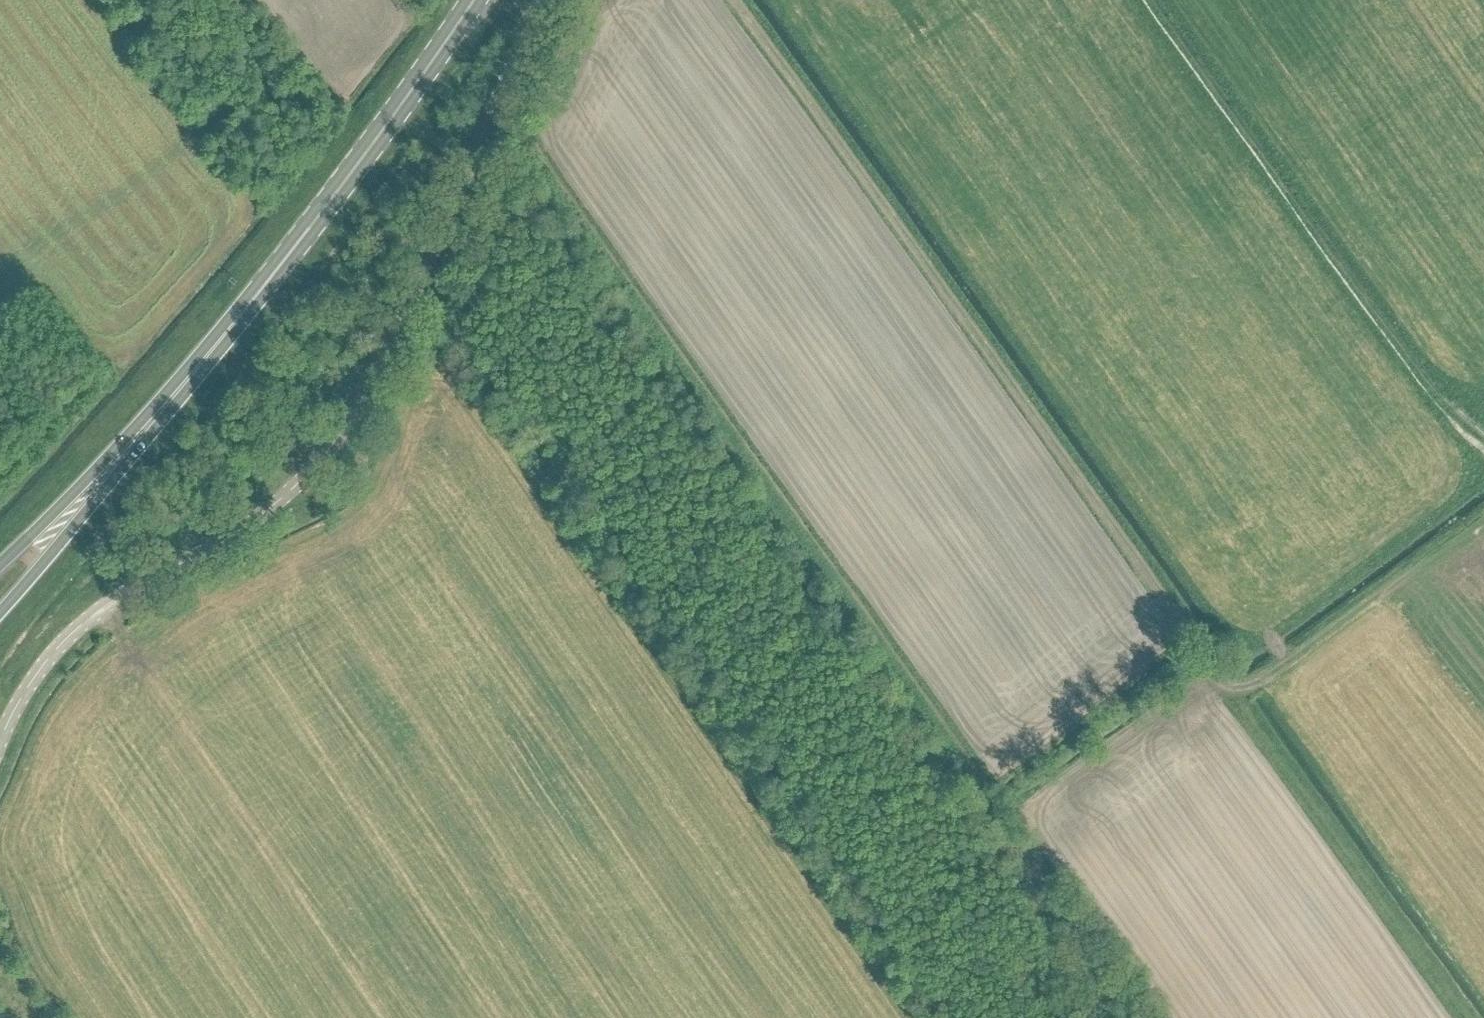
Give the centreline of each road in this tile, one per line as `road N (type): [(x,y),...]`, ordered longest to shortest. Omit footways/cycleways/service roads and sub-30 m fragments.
road 1 (track): [(740,0),(1463,1017)]
road 2 (unclassified): [(0,740),(32,679),(80,624),(257,519),(346,425),(424,271),(541,0)]
road 3 (primary): [(144,429),(368,149),(473,0)]
road 4 (track): [(1234,698),(1483,512)]
road 5 (primary): [(0,610),(142,444),(144,429)]
road 6 (primary): [(144,429),(130,431),(0,562)]

